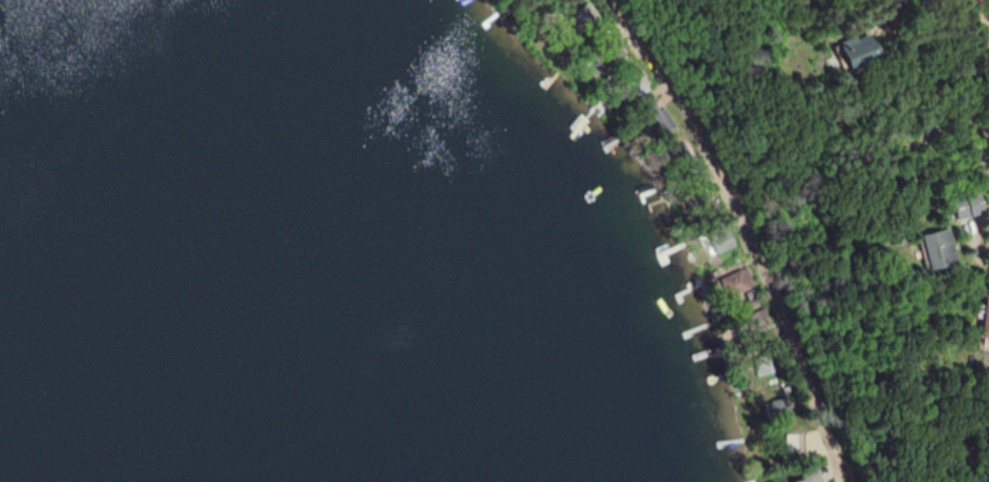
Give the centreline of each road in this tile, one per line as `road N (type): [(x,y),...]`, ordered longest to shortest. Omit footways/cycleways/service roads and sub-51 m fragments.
road 1 (residential): [(844,481),(810,359),(744,217),(623,0)]

